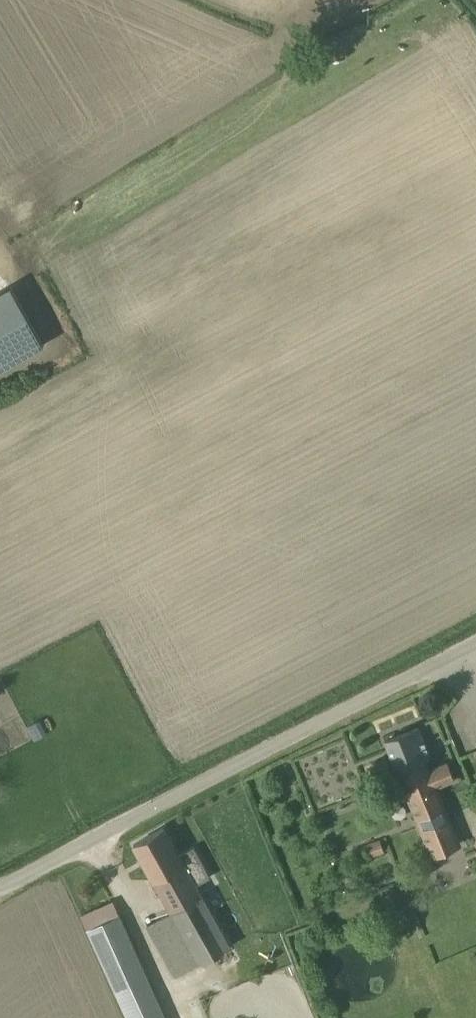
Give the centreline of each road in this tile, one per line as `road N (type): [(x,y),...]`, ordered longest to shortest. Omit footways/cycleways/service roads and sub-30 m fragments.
road 1 (unclassified): [(475,641),(0,885)]

